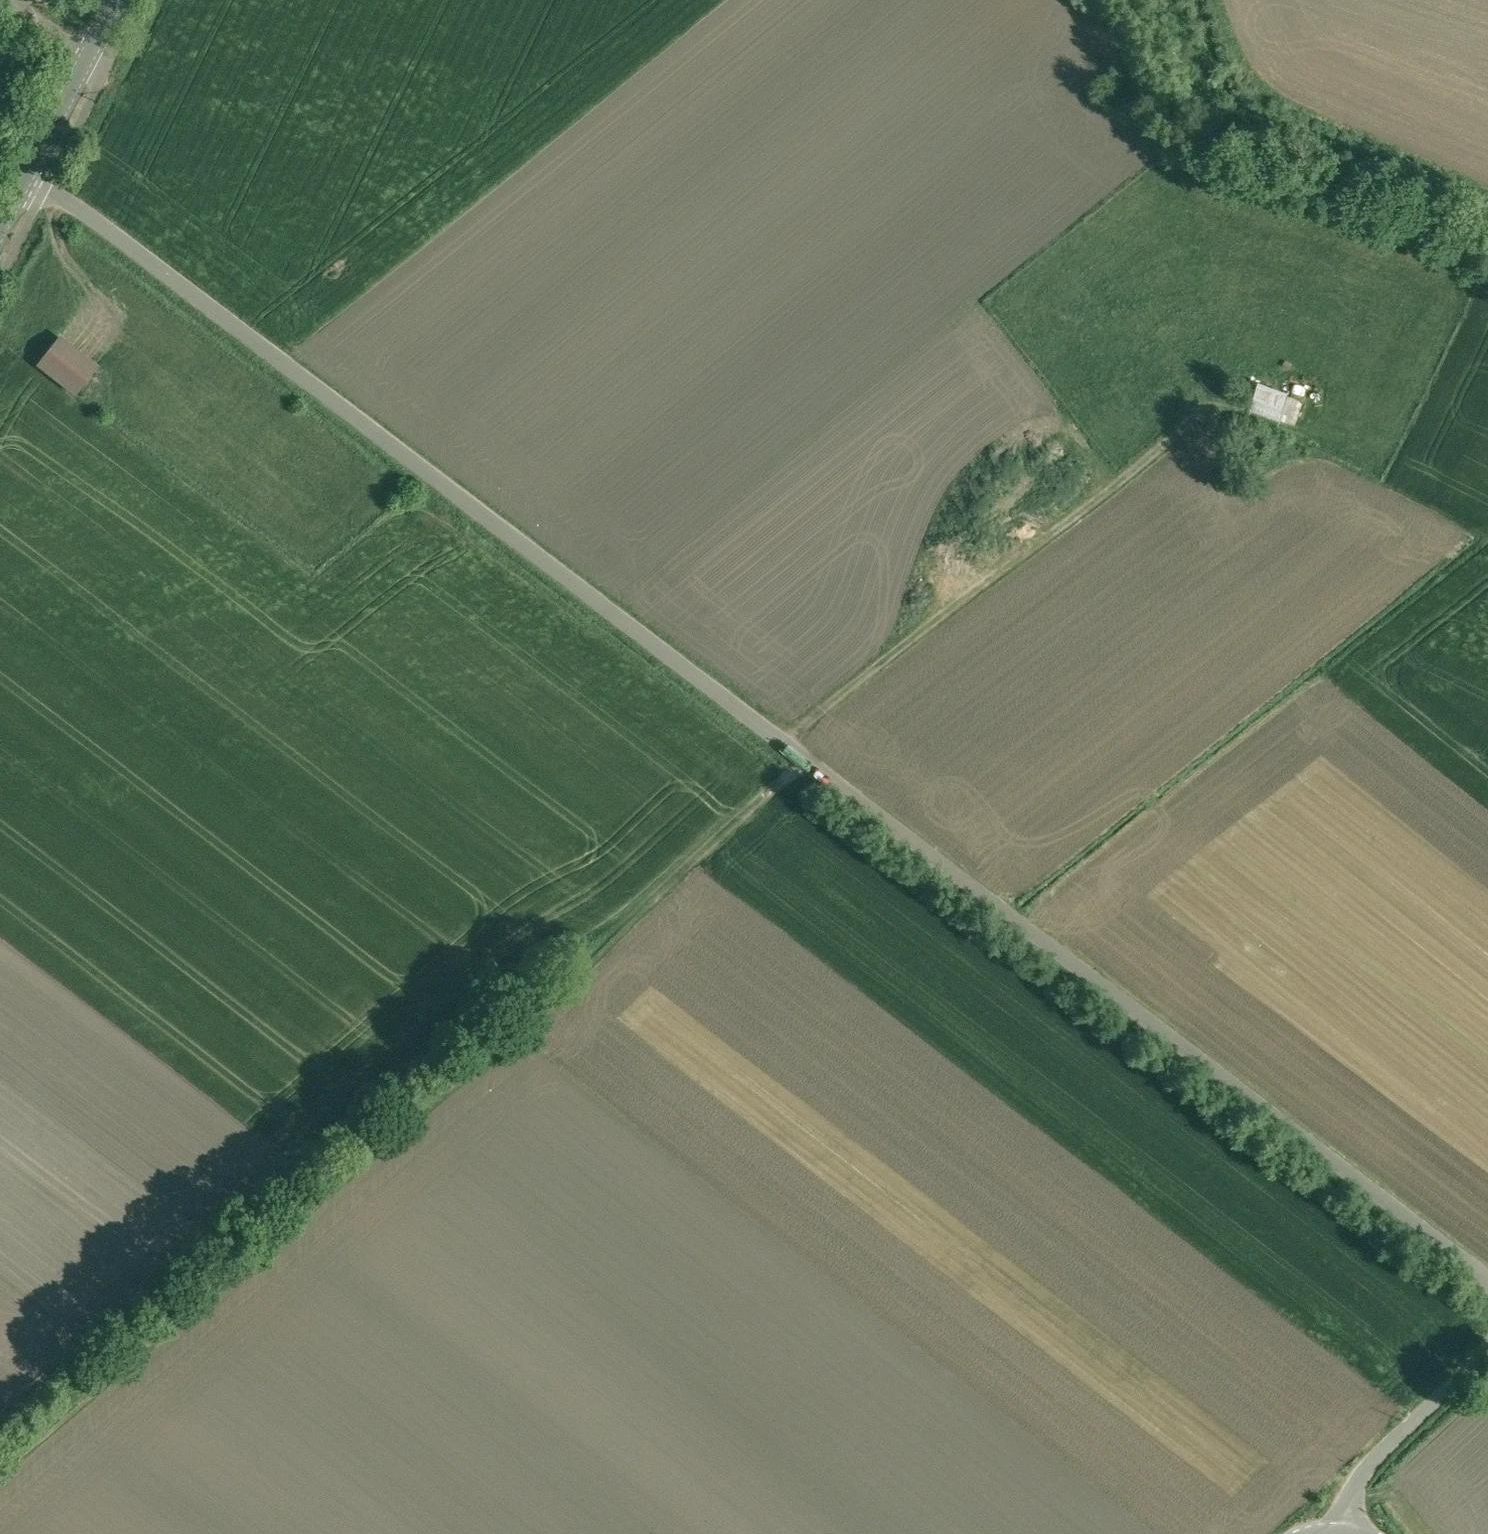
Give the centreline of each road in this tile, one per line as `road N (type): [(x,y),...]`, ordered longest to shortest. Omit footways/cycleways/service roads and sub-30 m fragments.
road 1 (residential): [(40,171),(1487,1281)]
road 2 (residential): [(1487,1350),(1380,1454),(1357,1486),(1343,1532)]
road 3 (secondary): [(40,171),(120,0)]

